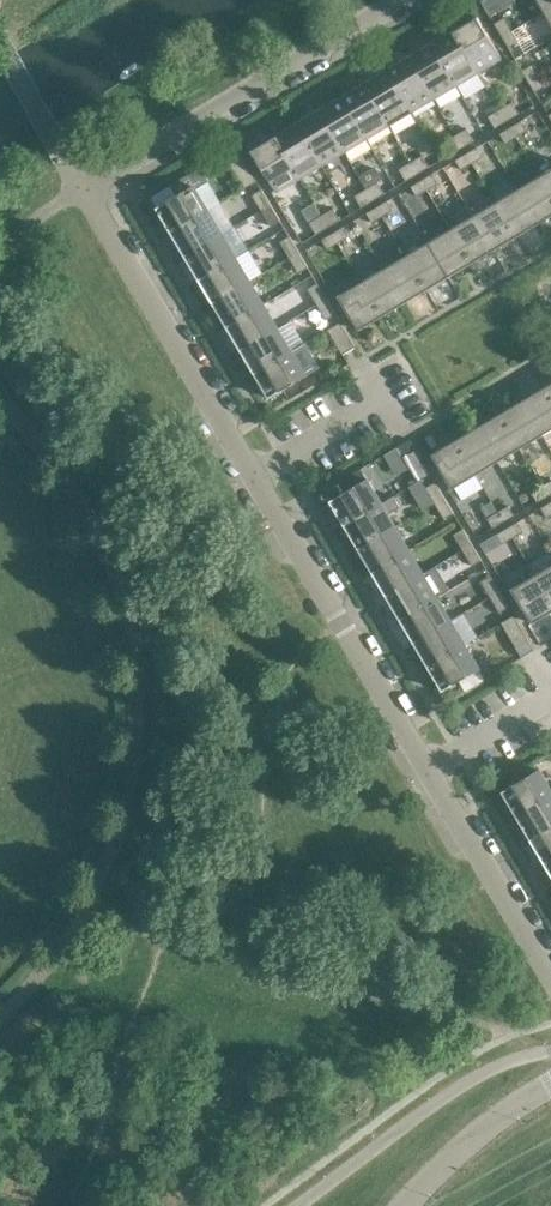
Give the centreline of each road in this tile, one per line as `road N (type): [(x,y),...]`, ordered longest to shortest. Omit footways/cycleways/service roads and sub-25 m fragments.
road 1 (residential): [(550,982),(84,195),(407,0)]
road 2 (unclassified): [(410,1205),(462,1154),(550,1088)]

